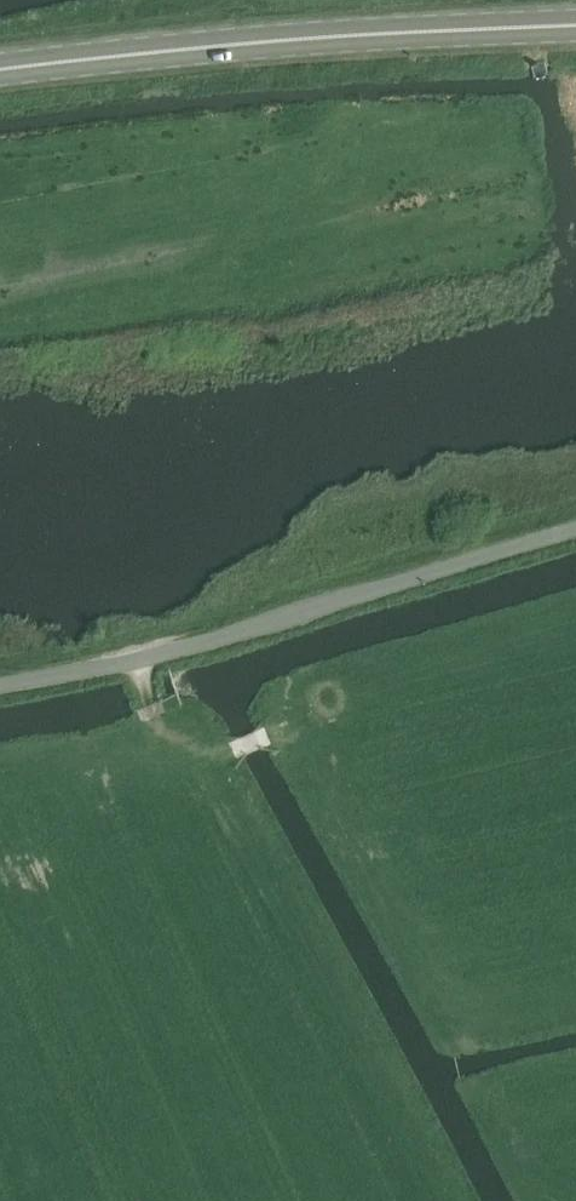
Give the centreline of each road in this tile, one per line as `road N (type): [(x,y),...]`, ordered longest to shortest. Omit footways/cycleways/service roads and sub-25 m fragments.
road 1 (residential): [(0,685),(241,634),(575,530)]
road 2 (secondary): [(0,70),(232,45),(575,26)]
road 3 (track): [(139,660),(161,724),(187,745),(219,754),(268,737)]

